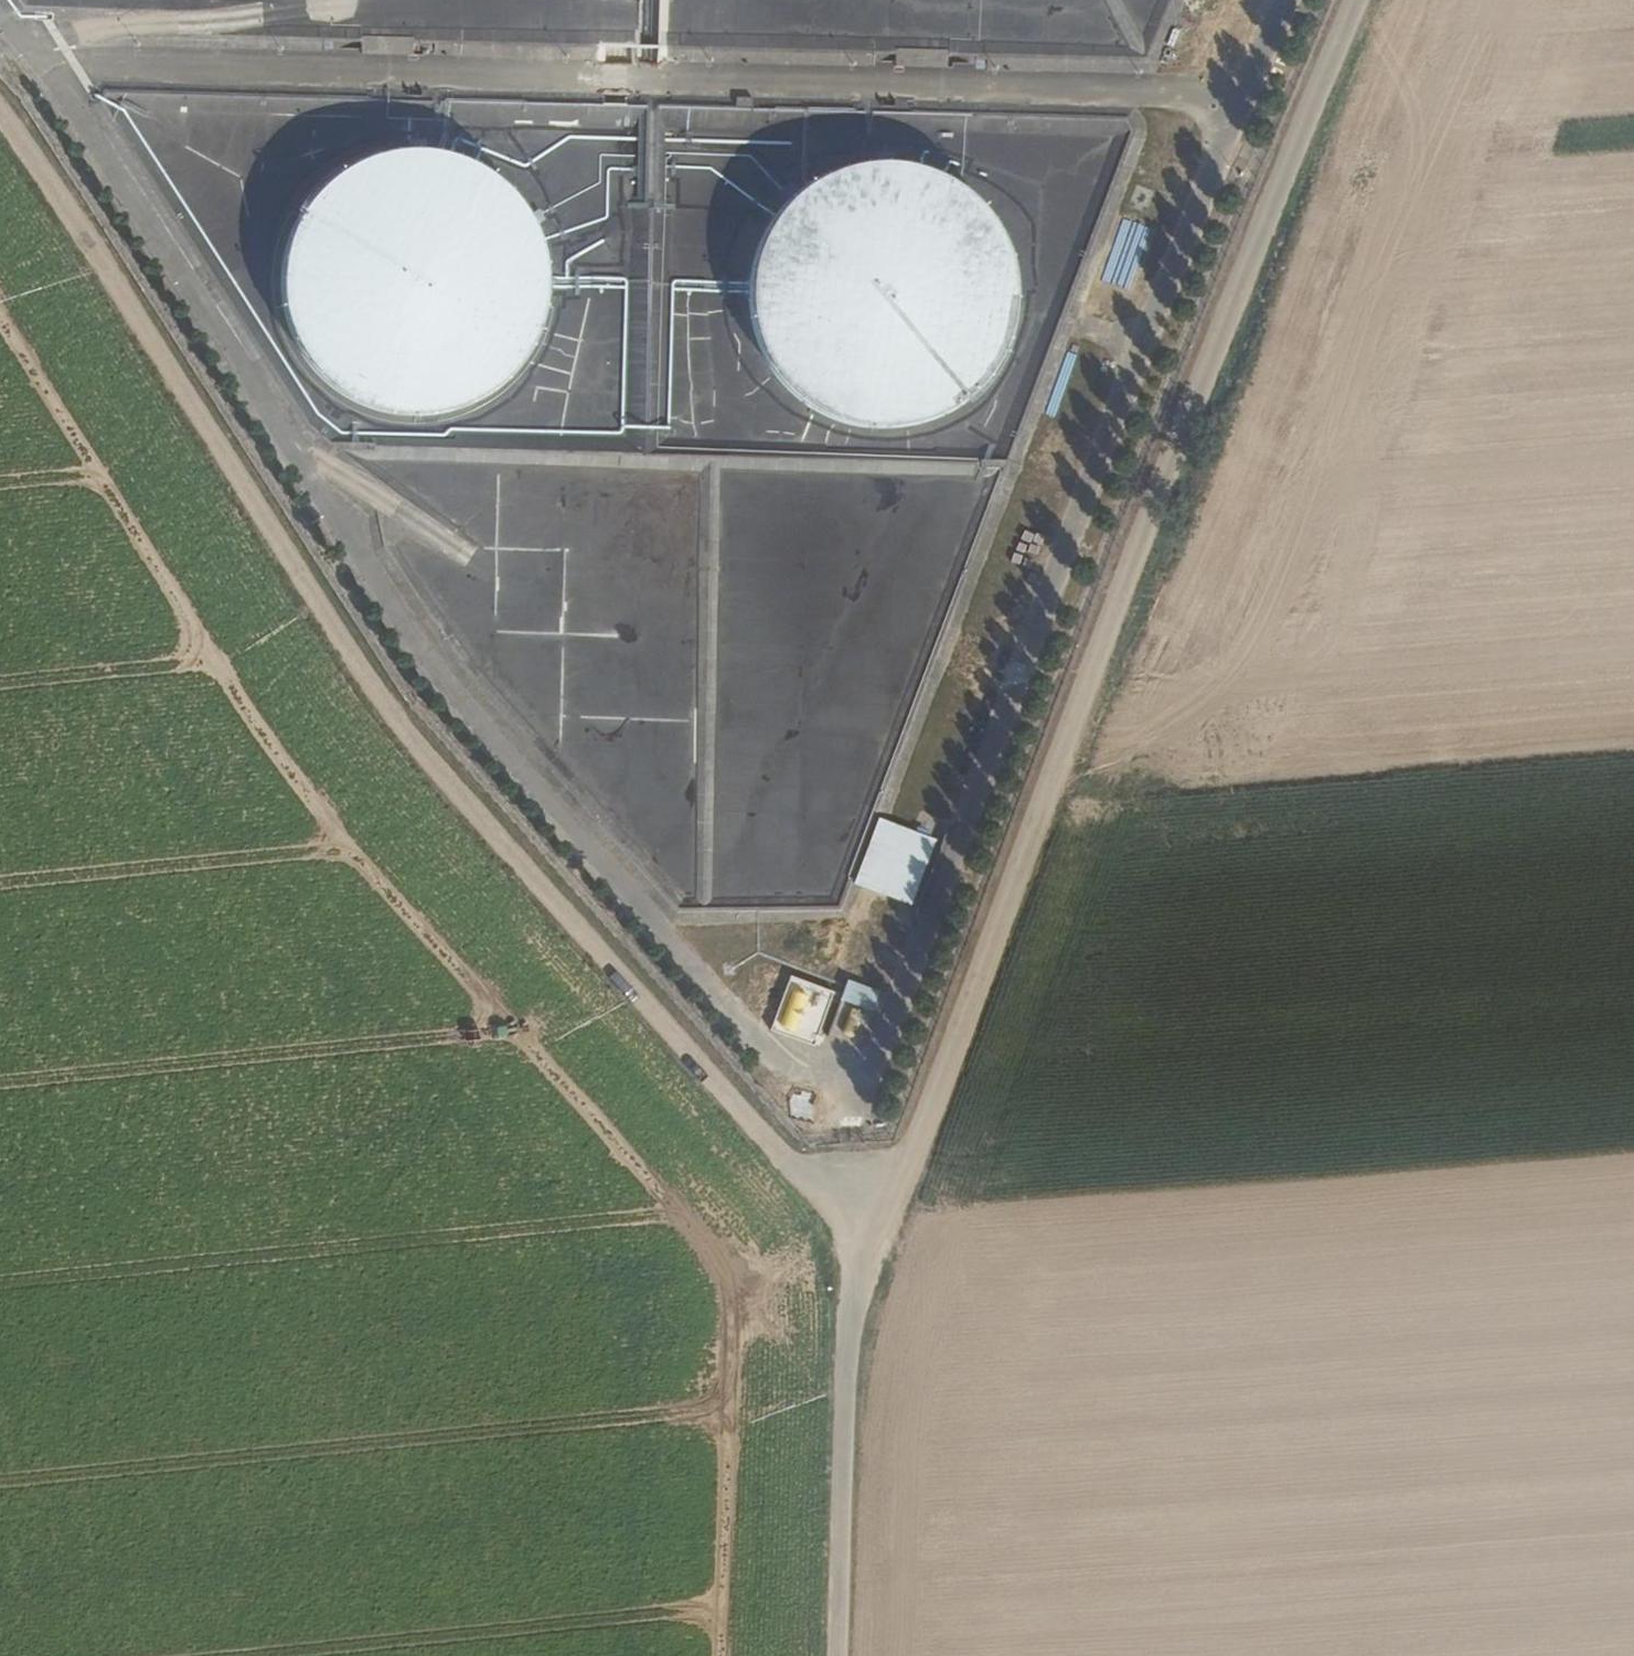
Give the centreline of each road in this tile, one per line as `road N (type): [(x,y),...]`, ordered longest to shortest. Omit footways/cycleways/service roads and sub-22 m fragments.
road 1 (unclassified): [(854,1203),(792,1163),(442,764),(0,118)]
road 2 (unclassified): [(1381,0),(918,1103),(854,1203)]
road 3 (unclassified): [(854,1203),(842,1655)]

